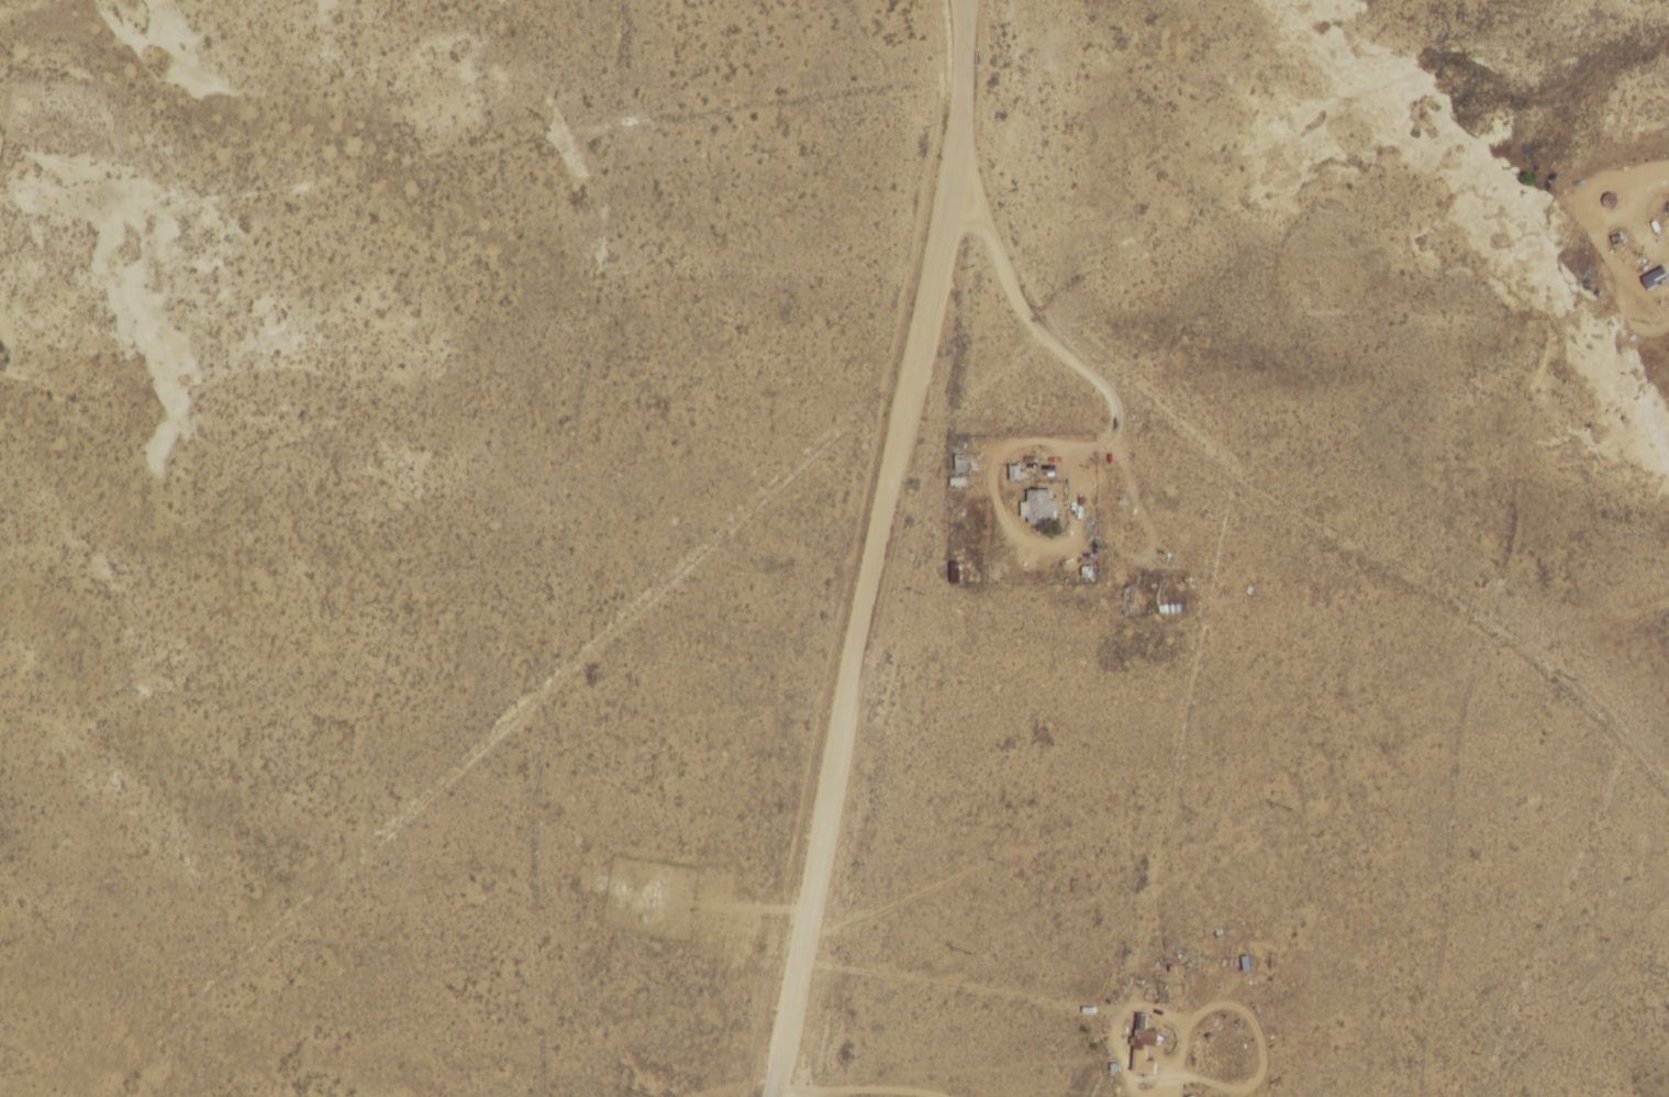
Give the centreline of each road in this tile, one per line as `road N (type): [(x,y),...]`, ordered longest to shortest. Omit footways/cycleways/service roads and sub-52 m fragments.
road 1 (tertiary): [(778,1096),(953,256),(971,122),(967,0)]
road 2 (residential): [(971,122),(994,232),(1021,293),(1047,333),(1100,384),(1169,441),(1421,577),(1570,678),(1668,787)]

